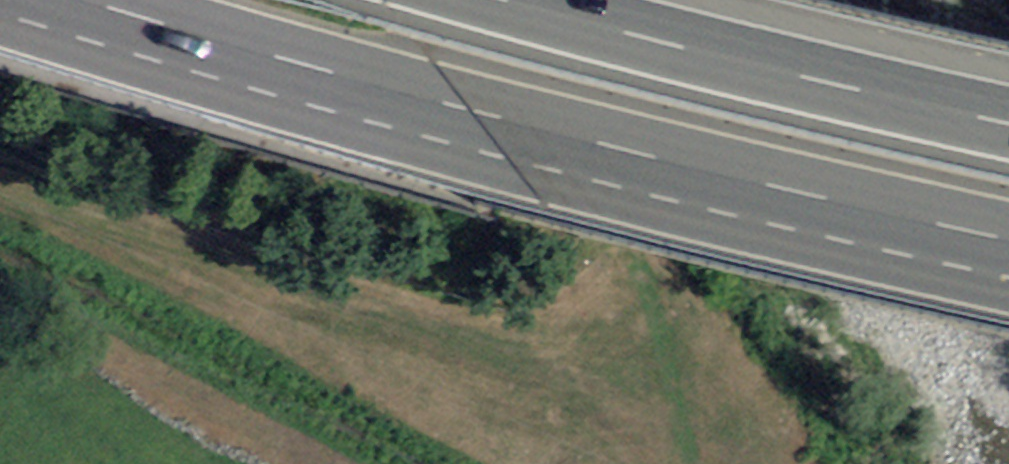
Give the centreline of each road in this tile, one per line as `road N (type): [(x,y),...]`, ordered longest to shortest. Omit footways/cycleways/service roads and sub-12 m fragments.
road 1 (motorway): [(99,0),(448,126),(1008,247)]
road 2 (motorway): [(1008,135),(479,0)]

